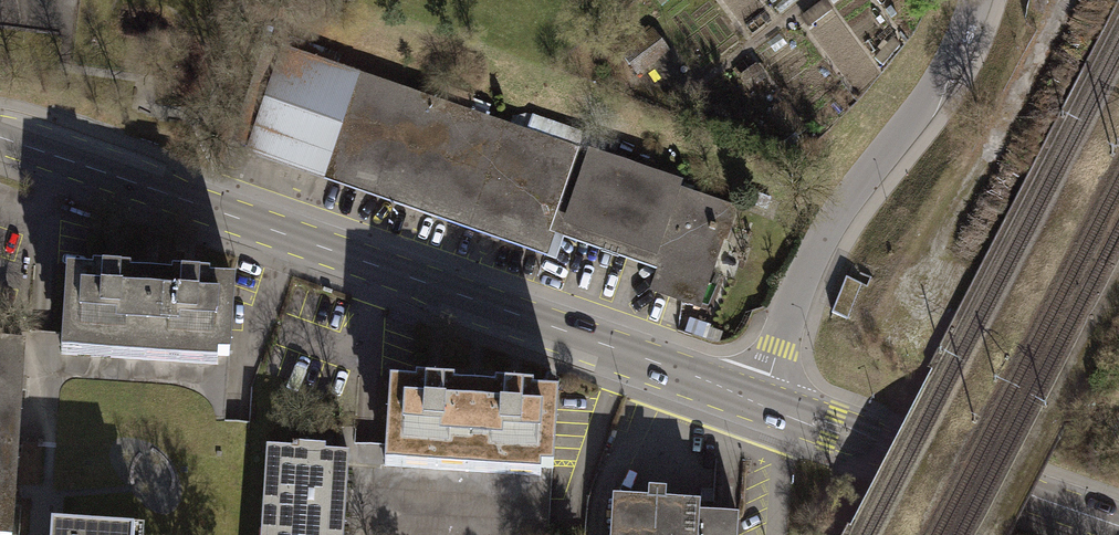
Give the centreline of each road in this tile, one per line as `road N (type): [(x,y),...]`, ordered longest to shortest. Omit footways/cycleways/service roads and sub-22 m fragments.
road 1 (secondary): [(764,401),(0,143)]
road 2 (unclassified): [(764,401),(814,268),(953,72),(981,0)]
road 3 (secondary): [(1118,527),(764,401)]

